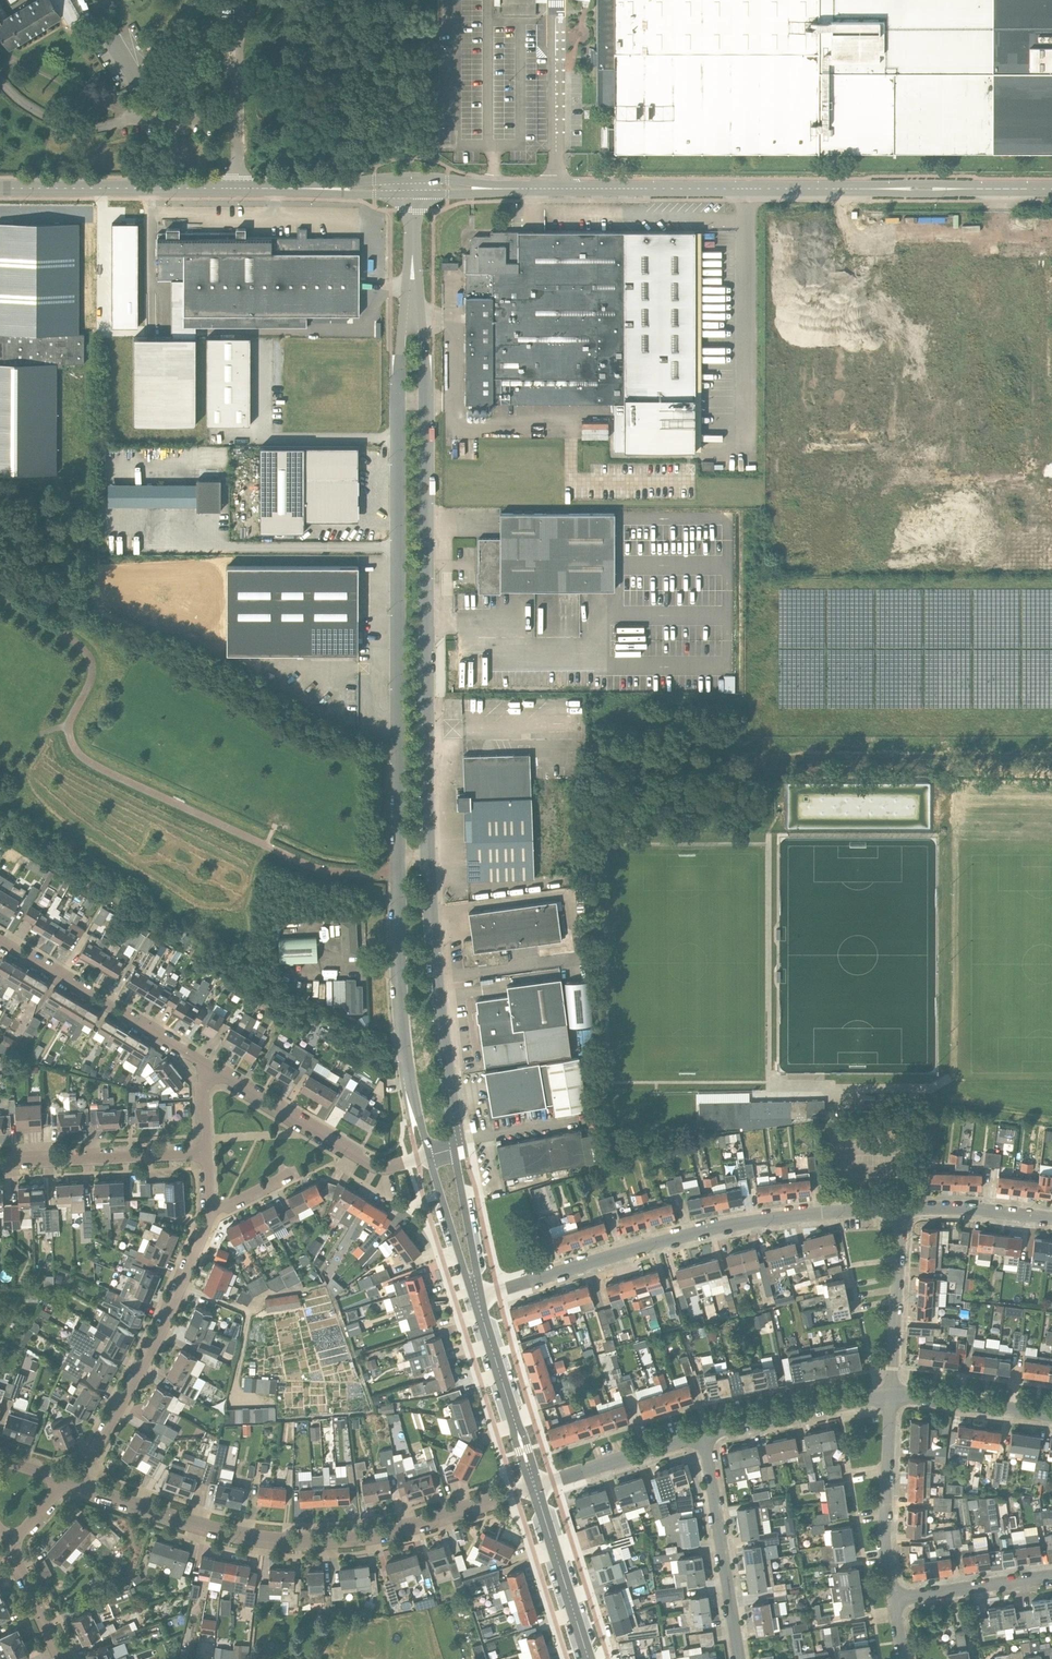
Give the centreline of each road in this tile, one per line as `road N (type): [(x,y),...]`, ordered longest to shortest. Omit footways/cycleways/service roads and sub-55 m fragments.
road 1 (unclassified): [(412,255),(400,337),(398,855)]
road 2 (unclassified): [(429,855),(422,338),(412,255)]
road 3 (tertiary): [(493,188),(1051,188)]
road 4 (residential): [(534,1485),(392,1531),(299,1541),(193,1524),(74,1484)]
road 5 (residential): [(476,1294),(727,1226),(902,1208)]
road 6 (residential): [(74,1484),(165,1326),(212,1210)]
road 7 (residential): [(398,873),(402,1039),(429,1156)]
road 8 (residential): [(429,1156),(372,1165),(203,1063)]
road 9 (unclassified): [(450,1095),(429,855)]
road 10 (tertiary): [(0,186),(239,188)]
road 11 (residential): [(203,1063),(0,940)]
road 12 (residential): [(739,1658),(704,1433)]
road 13 (residential): [(0,1163),(208,1155)]
road 14 (residential): [(894,1599),(886,1536),(891,1395)]
road 15 (residential): [(476,1294),(534,1485)]
road 16 (residential): [(704,1433),(891,1395)]
road 17 (unclassified): [(239,0),(239,188)]
road 18 (residential): [(891,1395),(902,1208)]
road 19 (residential): [(534,1485),(588,1658)]
road 20 (residential): [(534,1485),(704,1433)]
road 21 (residential): [(891,1395),(1051,1416)]
road 22 (residential): [(894,1599),(1051,1575)]
road 23 (residential): [(1051,1218),(902,1208)]
road 24 (residential): [(429,1156),(476,1294)]
road 25 (residential): [(476,1294),(454,1151)]
road 26 (residential): [(64,1658),(16,1542)]

